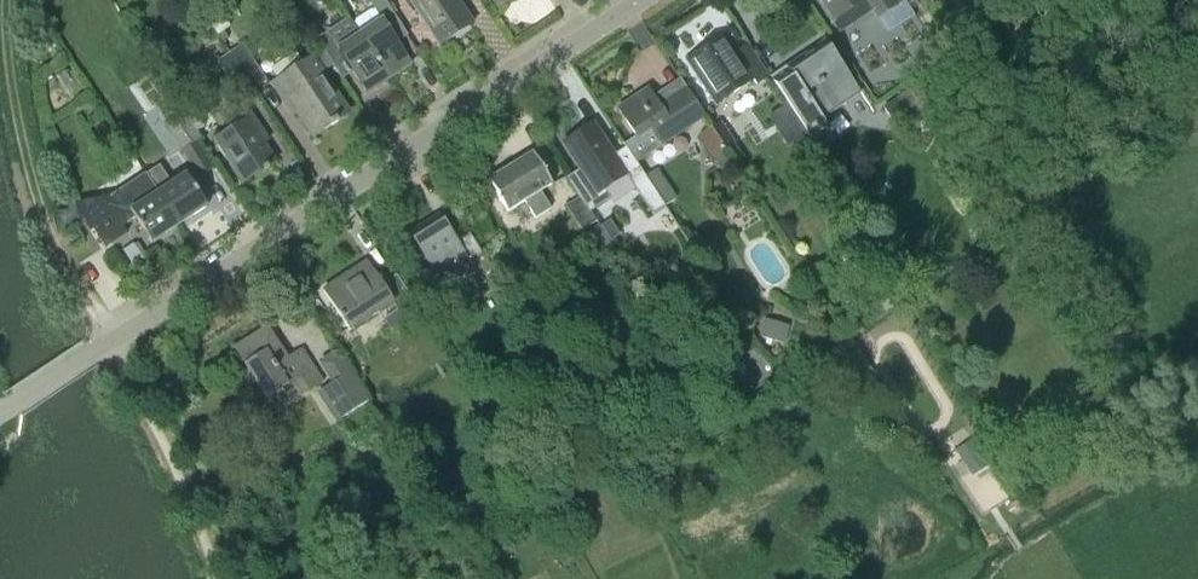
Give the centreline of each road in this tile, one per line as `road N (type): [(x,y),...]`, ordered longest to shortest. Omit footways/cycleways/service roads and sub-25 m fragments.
road 1 (unclassified): [(638,0),(0,415)]
road 2 (track): [(110,341),(26,183),(4,0)]

